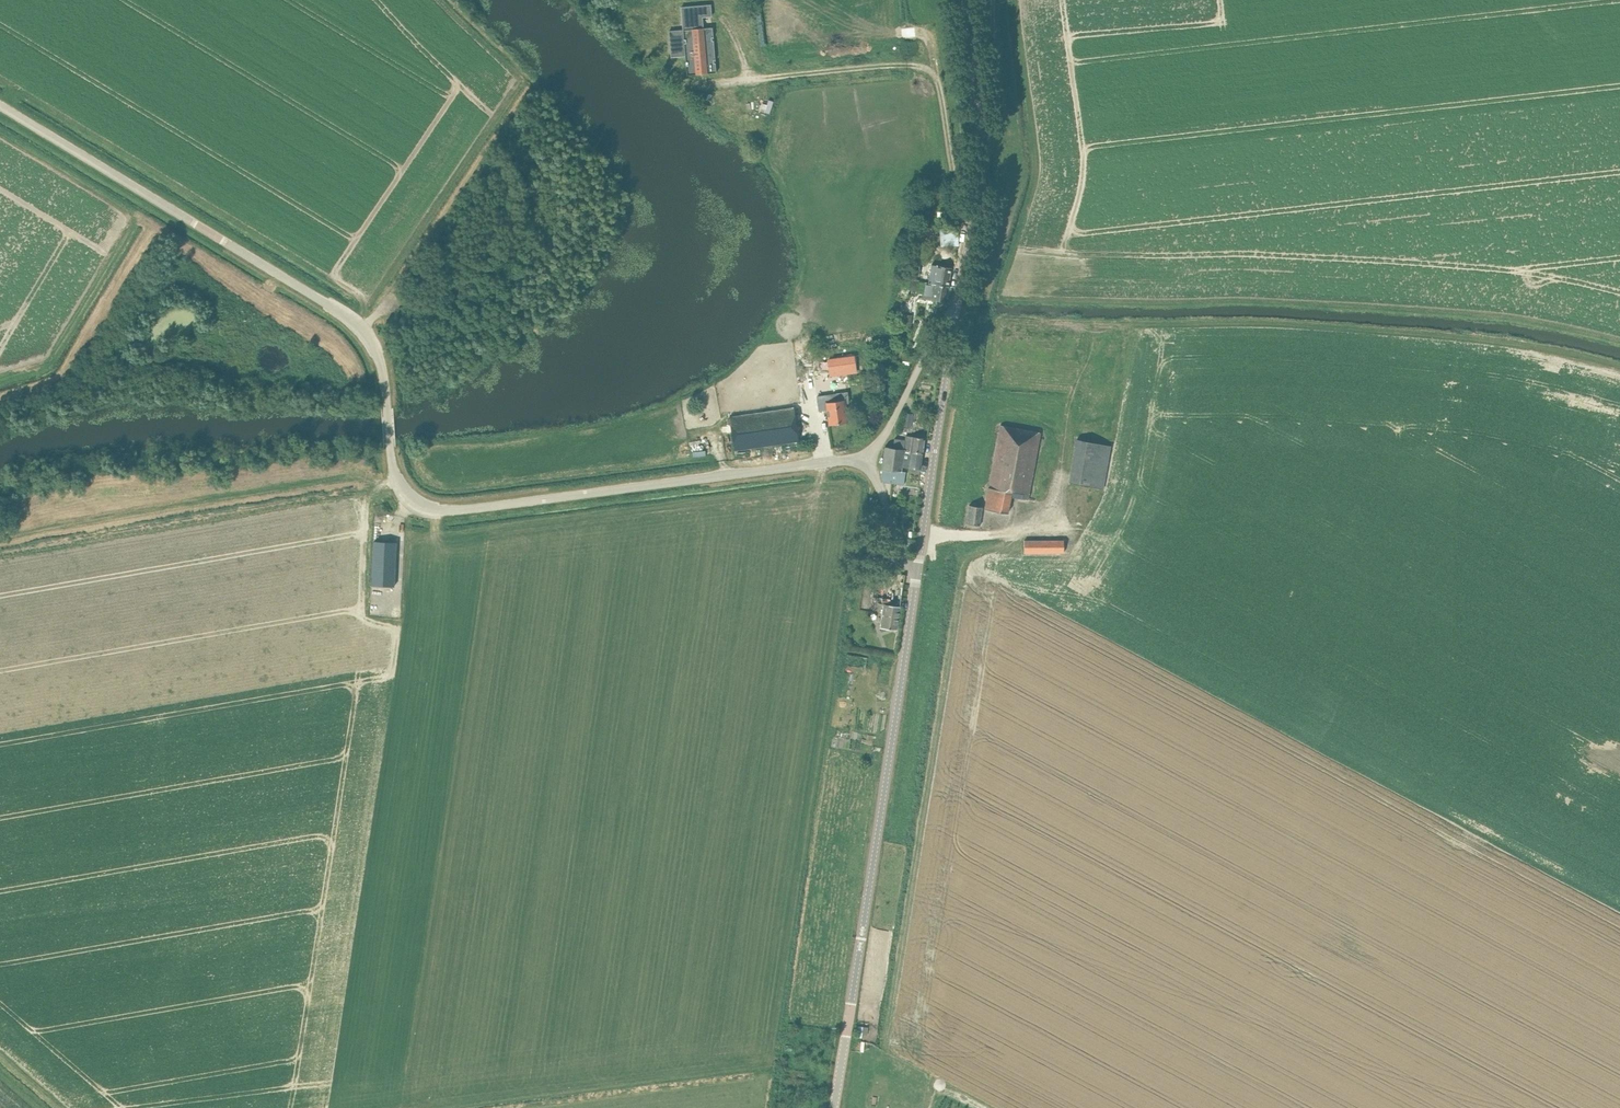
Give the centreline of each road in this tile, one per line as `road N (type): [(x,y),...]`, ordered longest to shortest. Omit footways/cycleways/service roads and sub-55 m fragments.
road 1 (unclassified): [(870,460),(445,515),(416,505),(399,490),(383,372),(370,338),(350,318),(0,103)]
road 2 (unclassified): [(834,1107),(918,578)]
road 3 (track): [(0,540),(358,478),(399,490)]
road 4 (track): [(970,241),(942,85),(931,67),(770,80)]
road 5 (unclassified): [(957,302),(981,173),(964,0)]
road 6 (unclassified): [(918,578),(957,302)]
road 7 (unclassified): [(870,460),(957,302)]
road 8 (unclassified): [(918,578),(870,460)]

